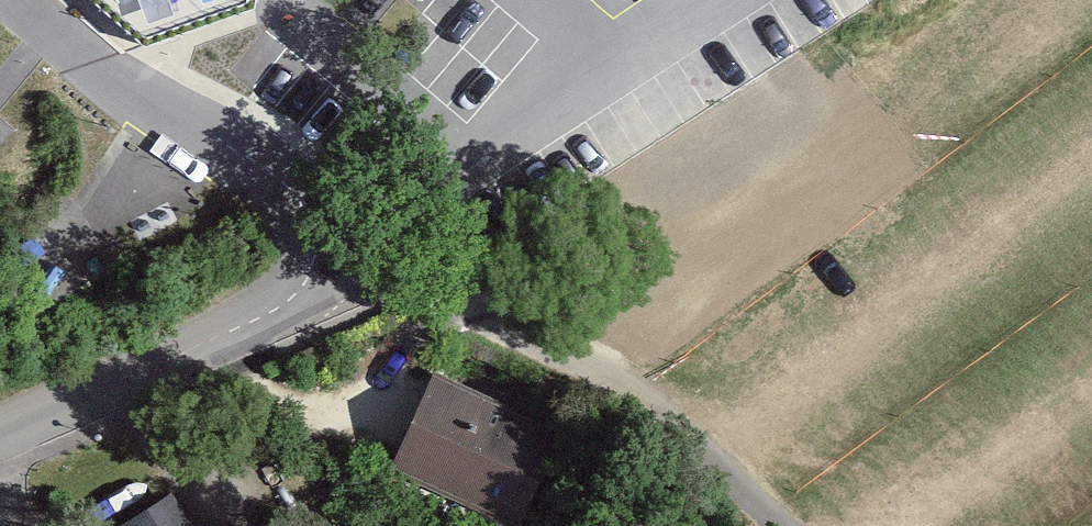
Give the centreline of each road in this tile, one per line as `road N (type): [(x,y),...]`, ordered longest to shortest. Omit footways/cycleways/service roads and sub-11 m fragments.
road 1 (residential): [(770,525),(678,437),(625,400),(414,301),(363,261)]
road 2 (residential): [(363,261),(99,81),(0,1)]
road 3 (unclassified): [(363,261),(402,205),(707,0)]
road 4 (residential): [(363,261),(331,295),(0,440)]

